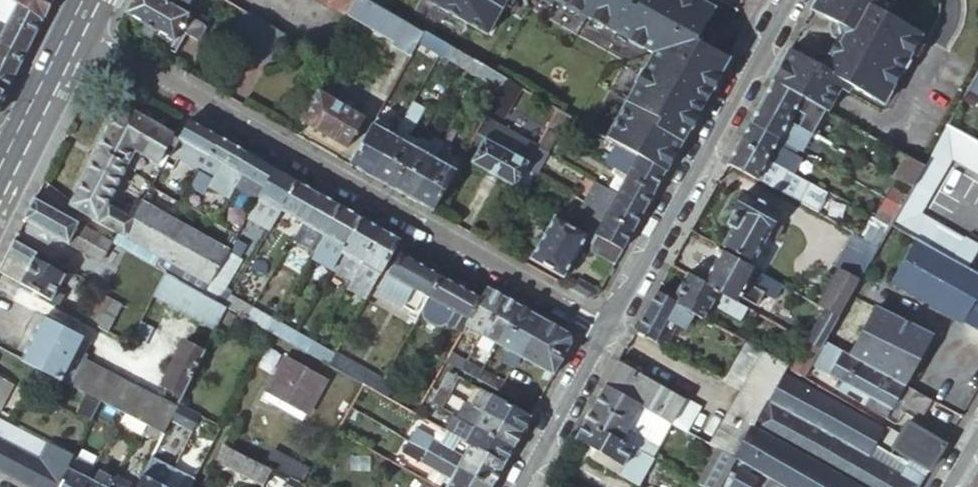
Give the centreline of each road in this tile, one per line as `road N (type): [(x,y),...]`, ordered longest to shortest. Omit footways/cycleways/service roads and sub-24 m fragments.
road 1 (residential): [(78,35),(602,332)]
road 2 (unclassified): [(602,332),(787,0)]
road 3 (unclassified): [(520,486),(602,332)]
road 4 (secondary): [(15,159),(78,35)]

